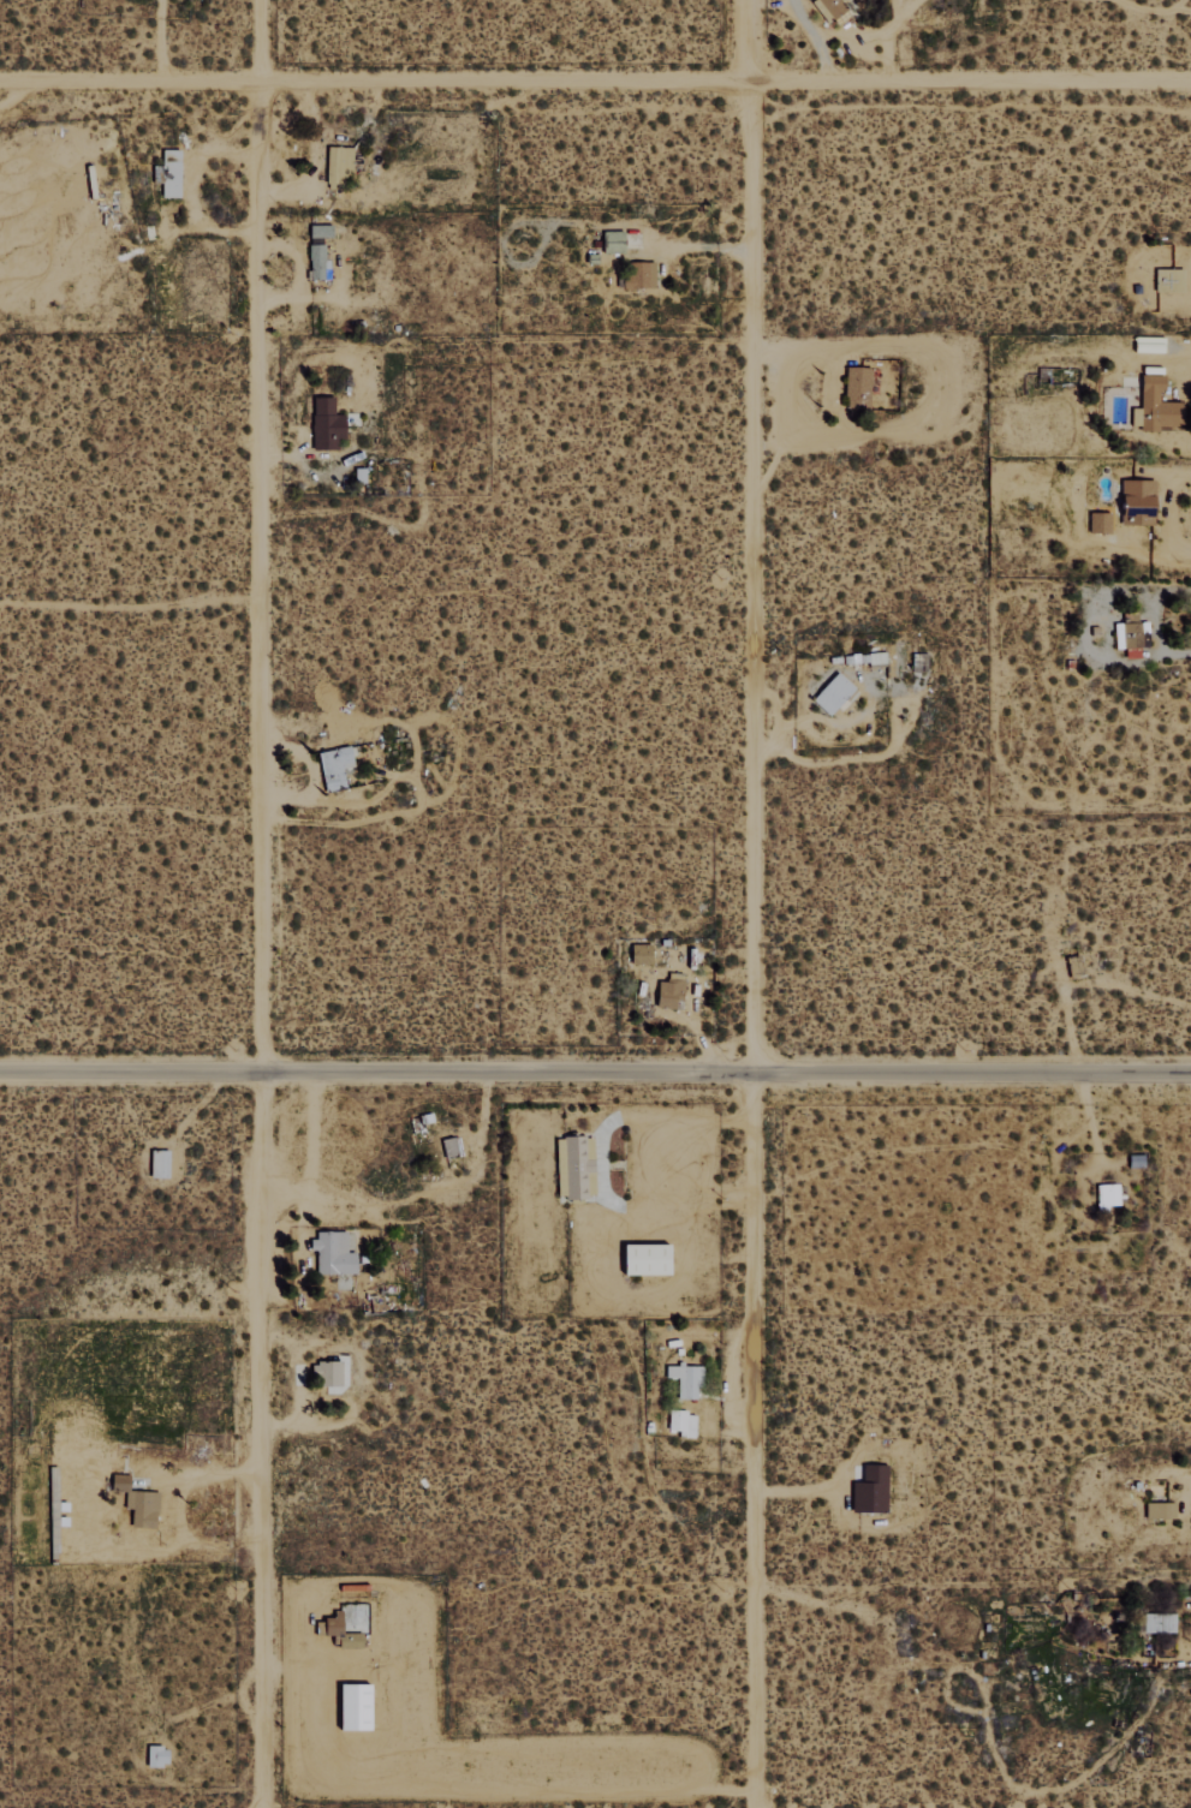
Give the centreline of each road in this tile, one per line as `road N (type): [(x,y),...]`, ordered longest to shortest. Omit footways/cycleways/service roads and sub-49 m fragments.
road 1 (residential): [(0,82),(1190,83)]
road 2 (residential): [(1190,1073),(0,1073)]
road 3 (residential): [(751,1073),(742,591),(746,0)]
road 4 (residential): [(262,1073),(258,0)]
road 5 (residential): [(756,1807),(751,1073)]
road 6 (residential): [(264,1807),(262,1073)]

